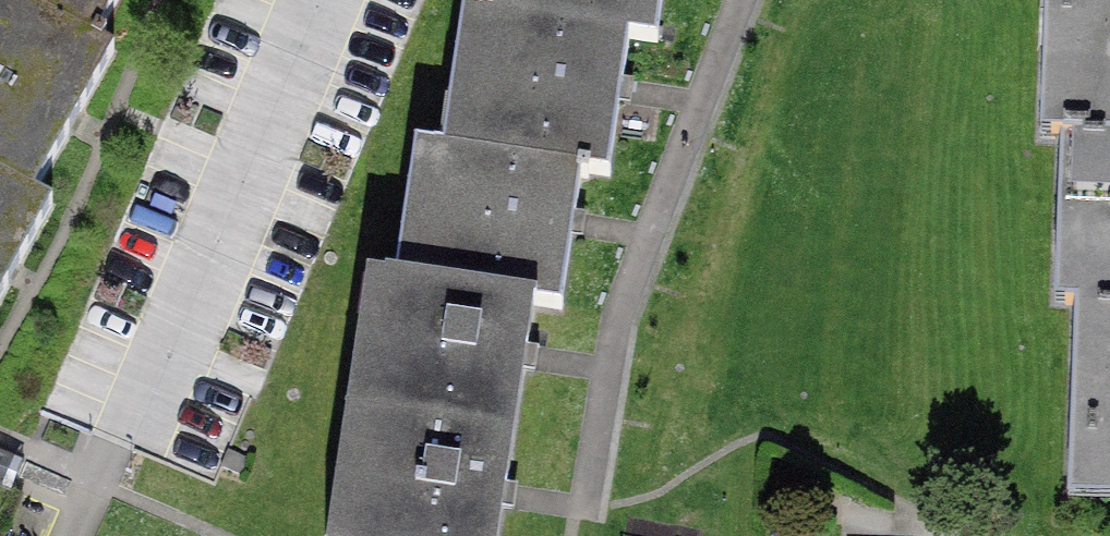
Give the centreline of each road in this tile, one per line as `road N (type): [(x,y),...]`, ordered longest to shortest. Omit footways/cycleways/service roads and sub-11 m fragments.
road 1 (residential): [(319,0),(151,394),(110,433),(71,535)]

